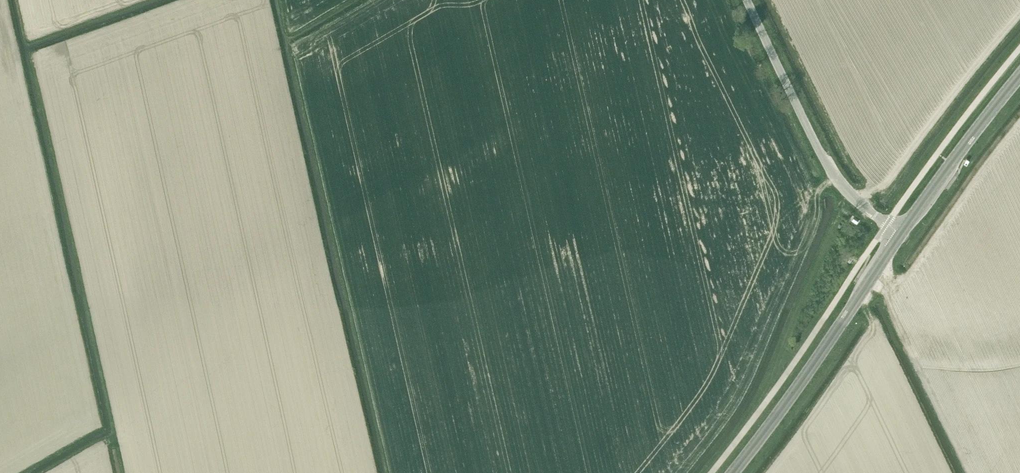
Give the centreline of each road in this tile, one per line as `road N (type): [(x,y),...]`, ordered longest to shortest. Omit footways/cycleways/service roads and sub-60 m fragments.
road 1 (primary): [(734,472),(901,234)]
road 2 (unclassified): [(901,234),(862,210),(827,170),(743,0)]
road 3 (primary): [(901,234),(1019,76)]
road 4 (track): [(871,279),(915,344),(971,359),(1019,354)]

